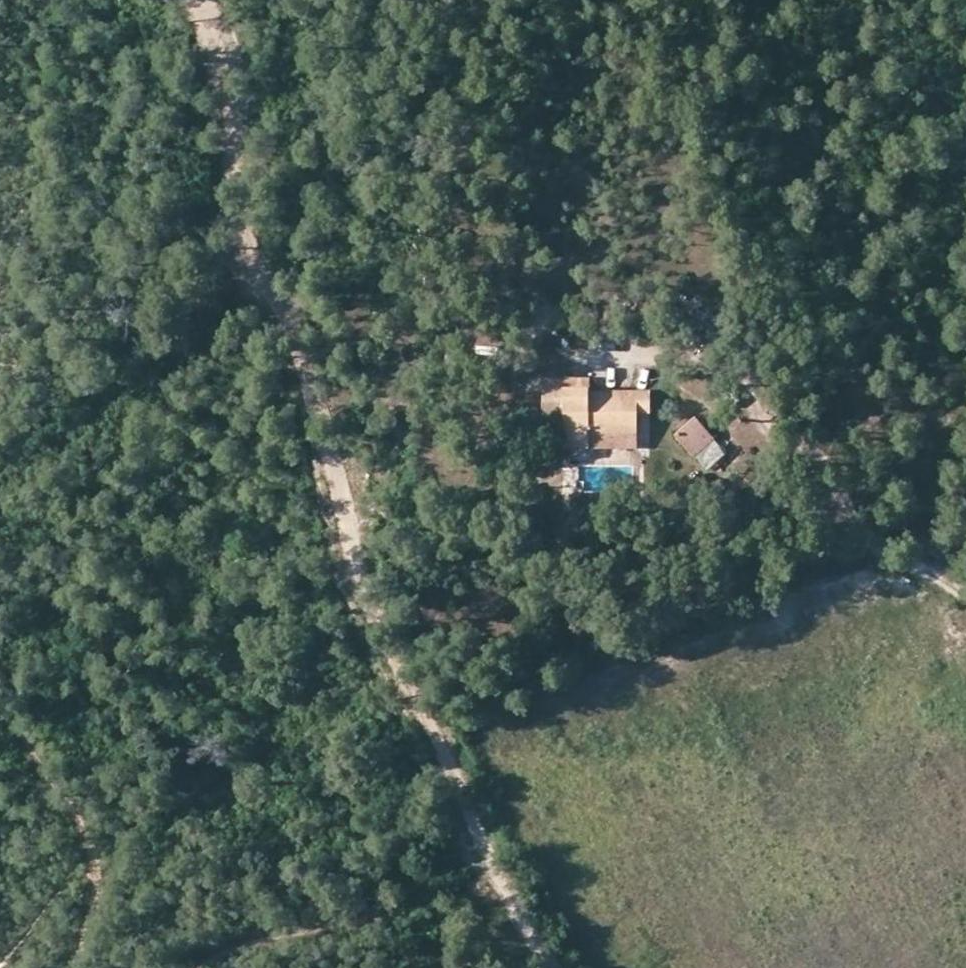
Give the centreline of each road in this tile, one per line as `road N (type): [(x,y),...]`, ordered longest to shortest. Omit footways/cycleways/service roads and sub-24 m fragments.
road 1 (track): [(546,967),(374,627),(322,419),(241,230),(221,69),(199,0)]
road 2 (track): [(503,887),(387,919),(236,945),(203,967)]
road 3 (track): [(65,967),(94,893),(80,825),(0,726)]

